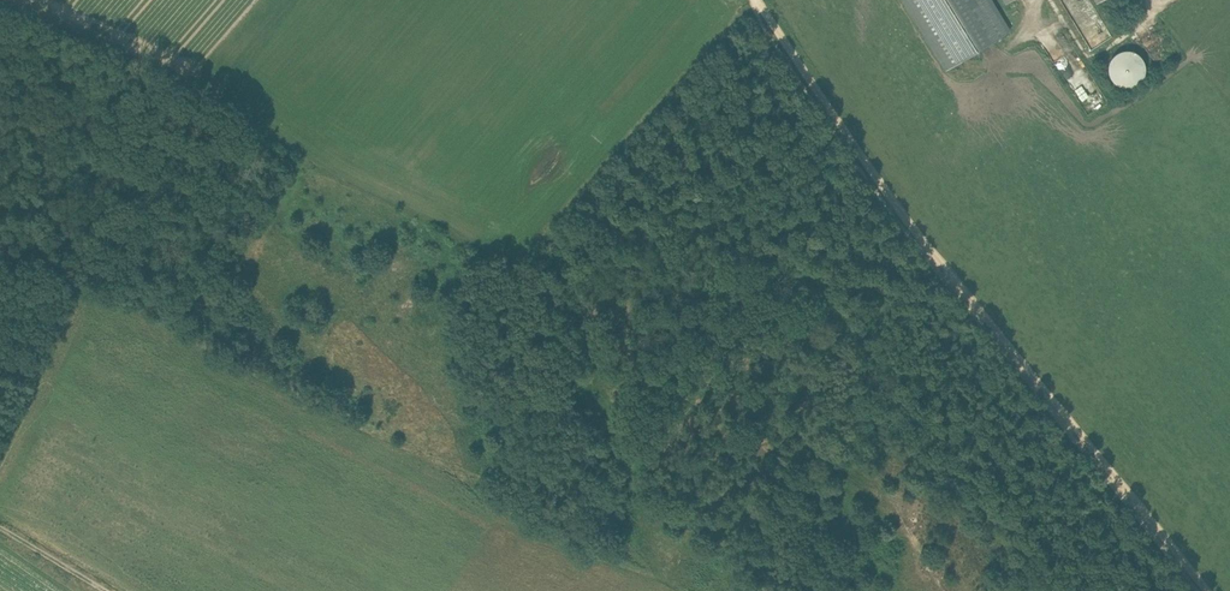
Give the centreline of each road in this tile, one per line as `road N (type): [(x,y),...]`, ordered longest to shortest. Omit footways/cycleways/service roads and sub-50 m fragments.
road 1 (track): [(1209,590),(922,237),(758,1)]
road 2 (track): [(524,255),(752,22),(758,1)]

